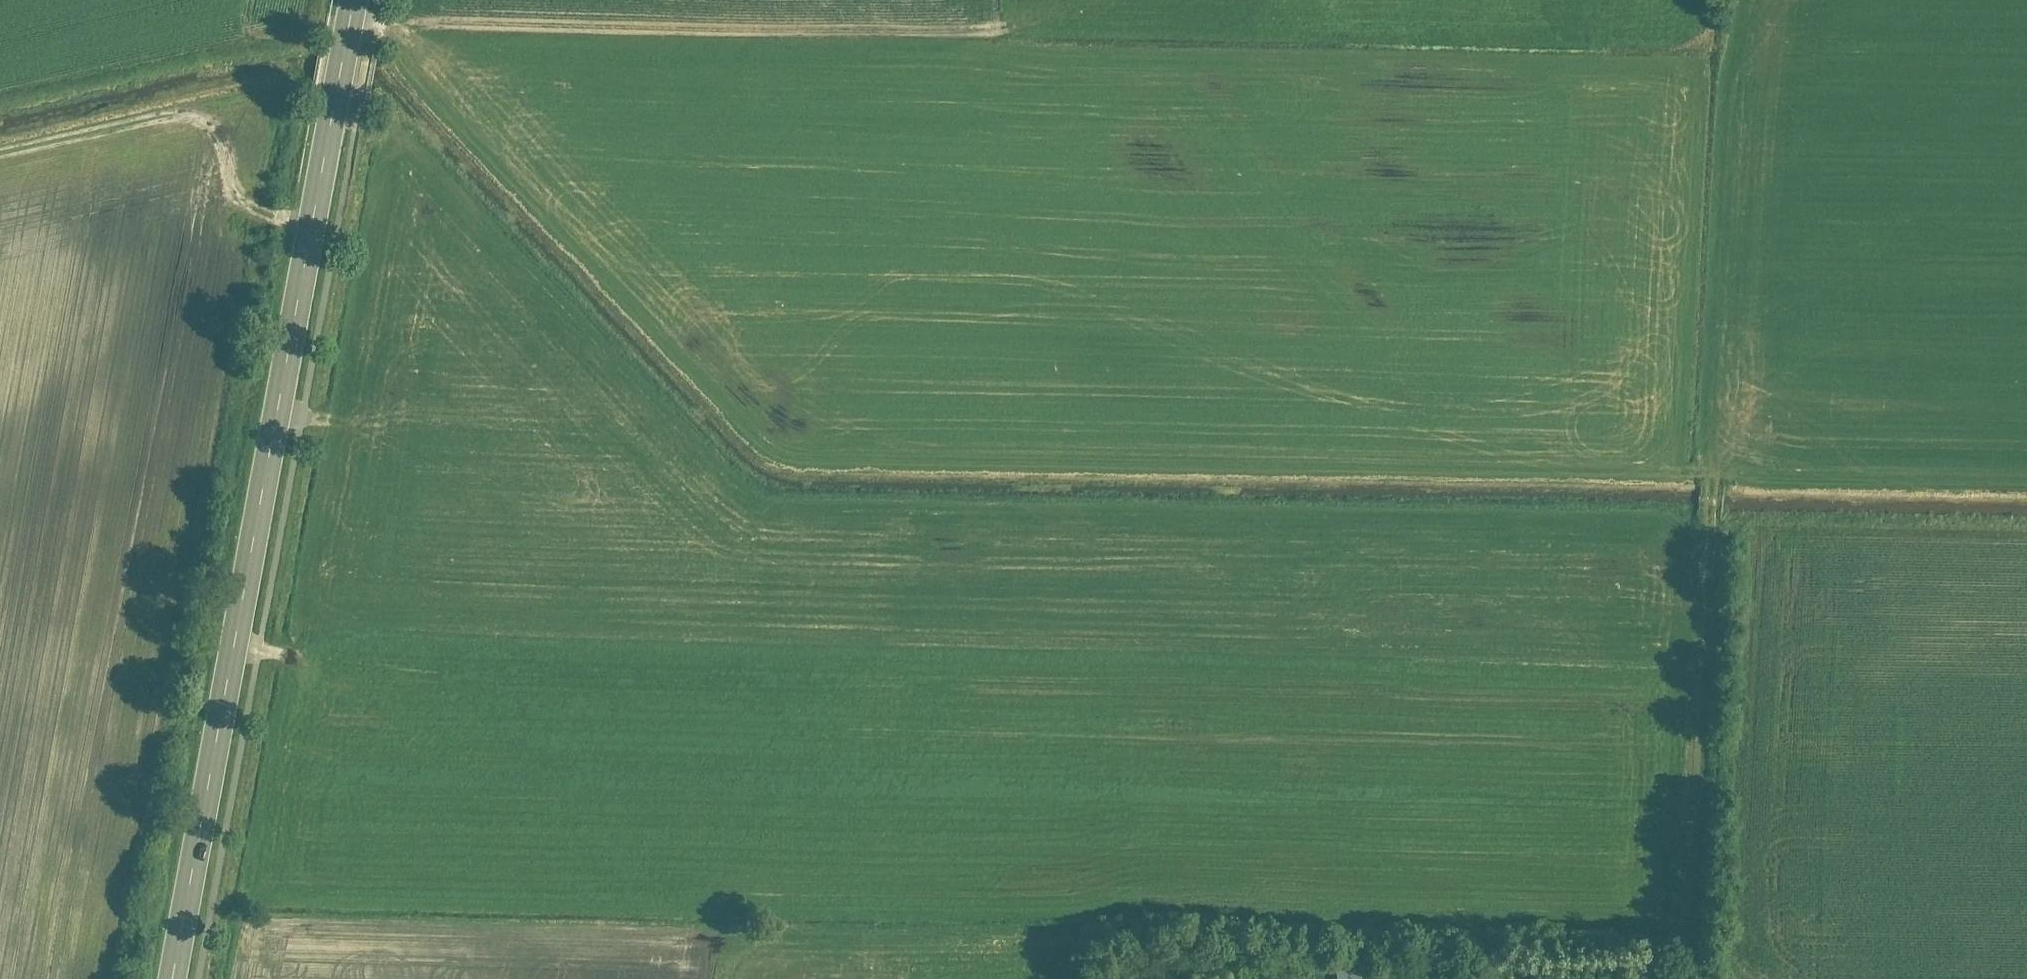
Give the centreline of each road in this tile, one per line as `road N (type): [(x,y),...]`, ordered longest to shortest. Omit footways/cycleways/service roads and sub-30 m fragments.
road 1 (primary): [(167,978),(349,0)]
road 2 (track): [(1714,420),(1682,978)]

